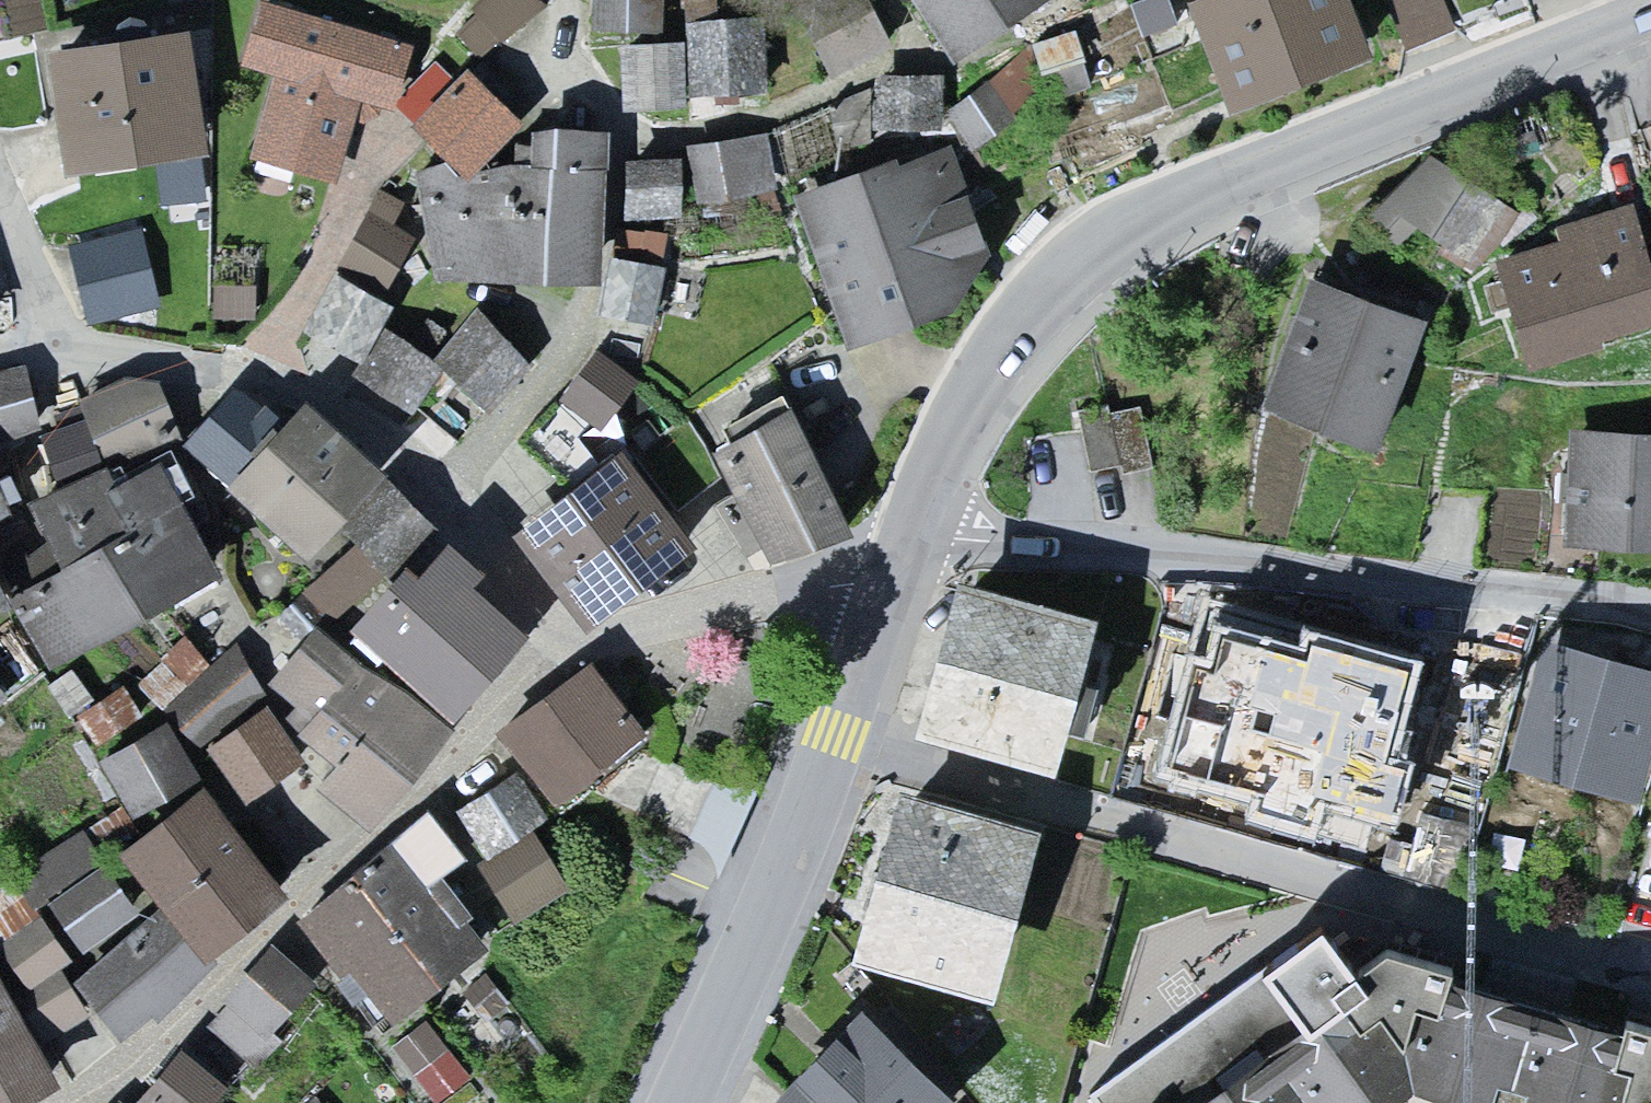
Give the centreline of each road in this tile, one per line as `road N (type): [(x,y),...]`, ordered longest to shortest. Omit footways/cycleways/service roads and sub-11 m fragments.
road 1 (tertiary): [(1650,14),(1149,220),(1042,301),(978,397),(919,527)]
road 2 (residential): [(1650,982),(840,749)]
road 3 (residential): [(1650,613),(919,527)]
road 4 (residential): [(62,1102),(220,981),(568,642)]
road 5 (residential): [(460,517),(613,279),(626,118),(577,35),(581,0)]
road 6 (residential): [(85,367),(196,357),(311,381),(460,517)]
road 7 (tertiary): [(840,749),(679,1102)]
road 8 (residential): [(568,642),(832,581),(919,527)]
road 9 (tertiary): [(919,527),(840,749)]
road 10 (residential): [(85,367),(39,301),(0,170)]
road 11 (residential): [(460,517),(568,642)]

